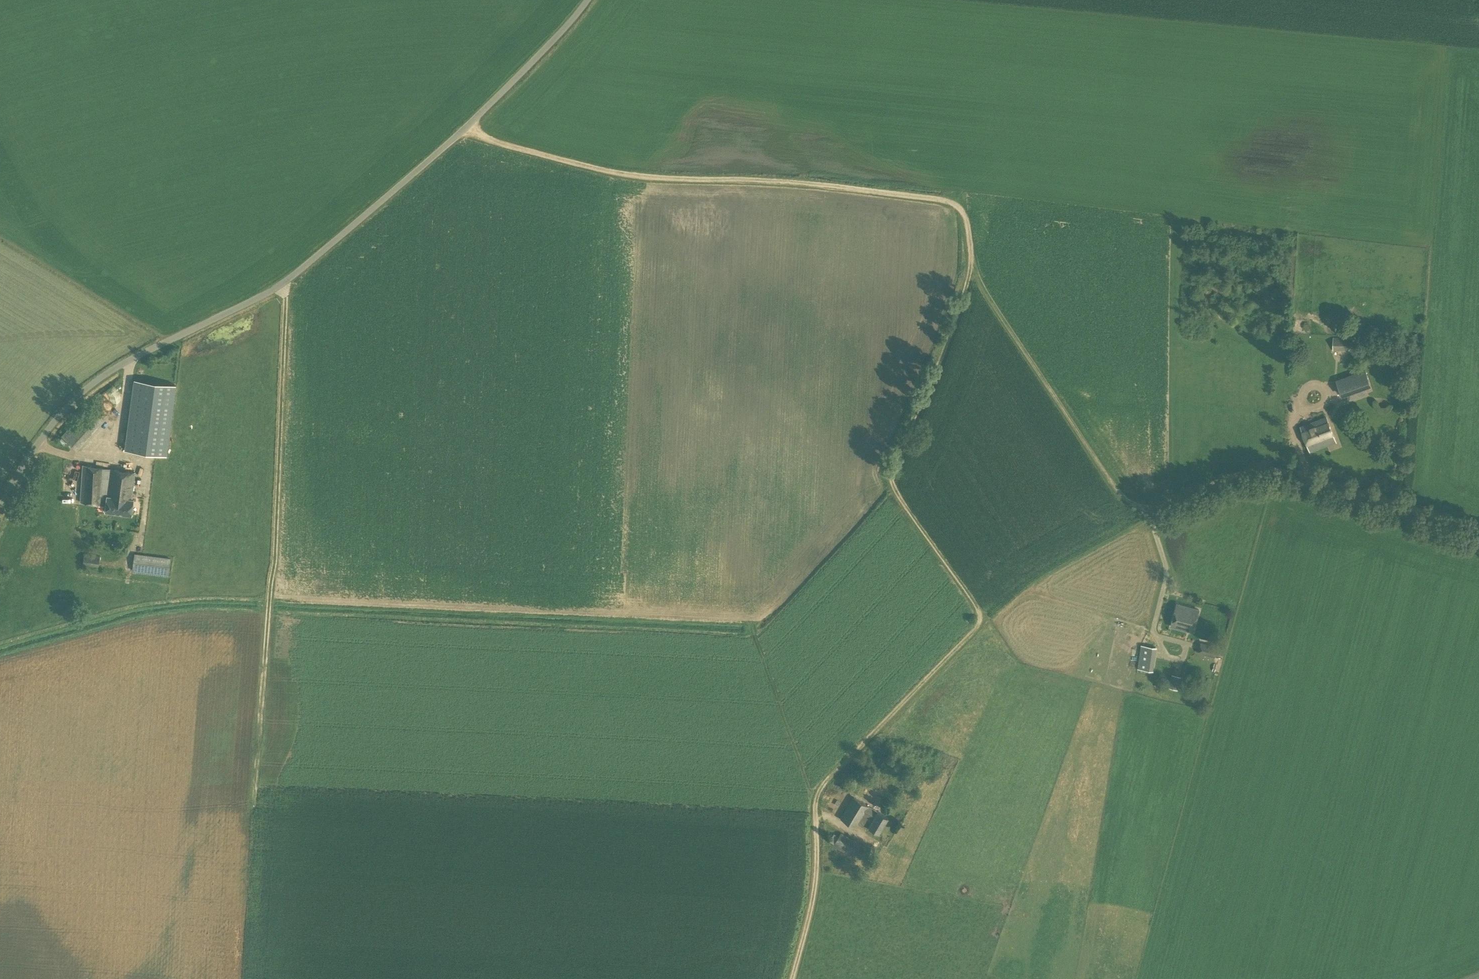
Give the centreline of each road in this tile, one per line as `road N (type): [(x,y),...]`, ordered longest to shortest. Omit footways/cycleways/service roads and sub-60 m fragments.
road 1 (track): [(462,132),(611,174),(813,186),(961,208),(972,271),(888,475),(980,621),(815,799)]
road 2 (unclassified): [(0,502),(90,387),(305,268),(462,132),(589,0)]
road 3 (track): [(972,271),(1080,442),(1139,510),(1272,470),(1478,530)]
road 4 (unclassified): [(794,978),(818,887),(815,799)]

